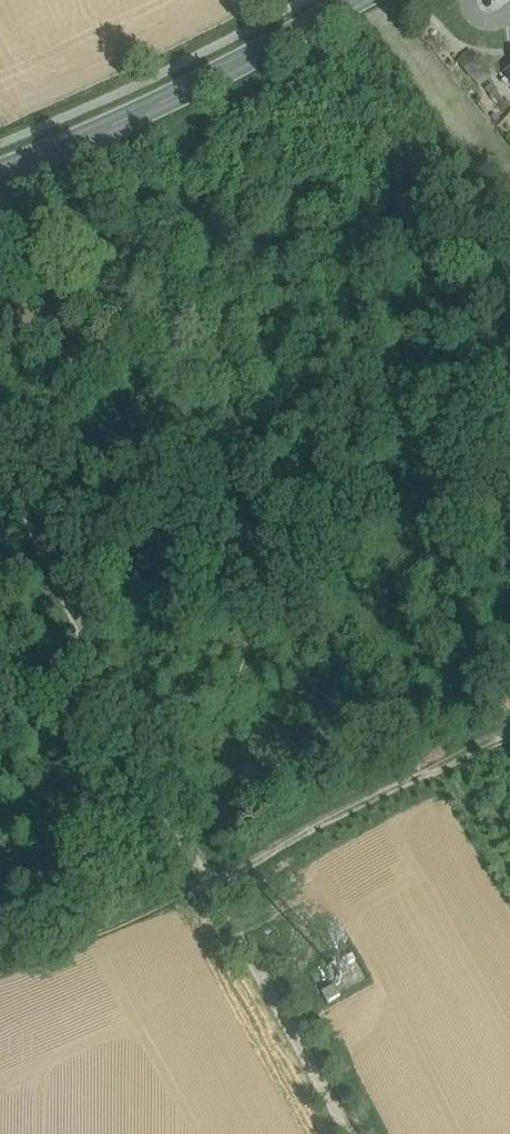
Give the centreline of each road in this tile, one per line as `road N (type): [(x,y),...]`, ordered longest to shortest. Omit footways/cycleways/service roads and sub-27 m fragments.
road 1 (track): [(349,1133),(207,880),(0,467)]
road 2 (track): [(0,961),(207,880),(509,729)]
road 3 (secondary): [(0,171),(190,90),(357,0)]

